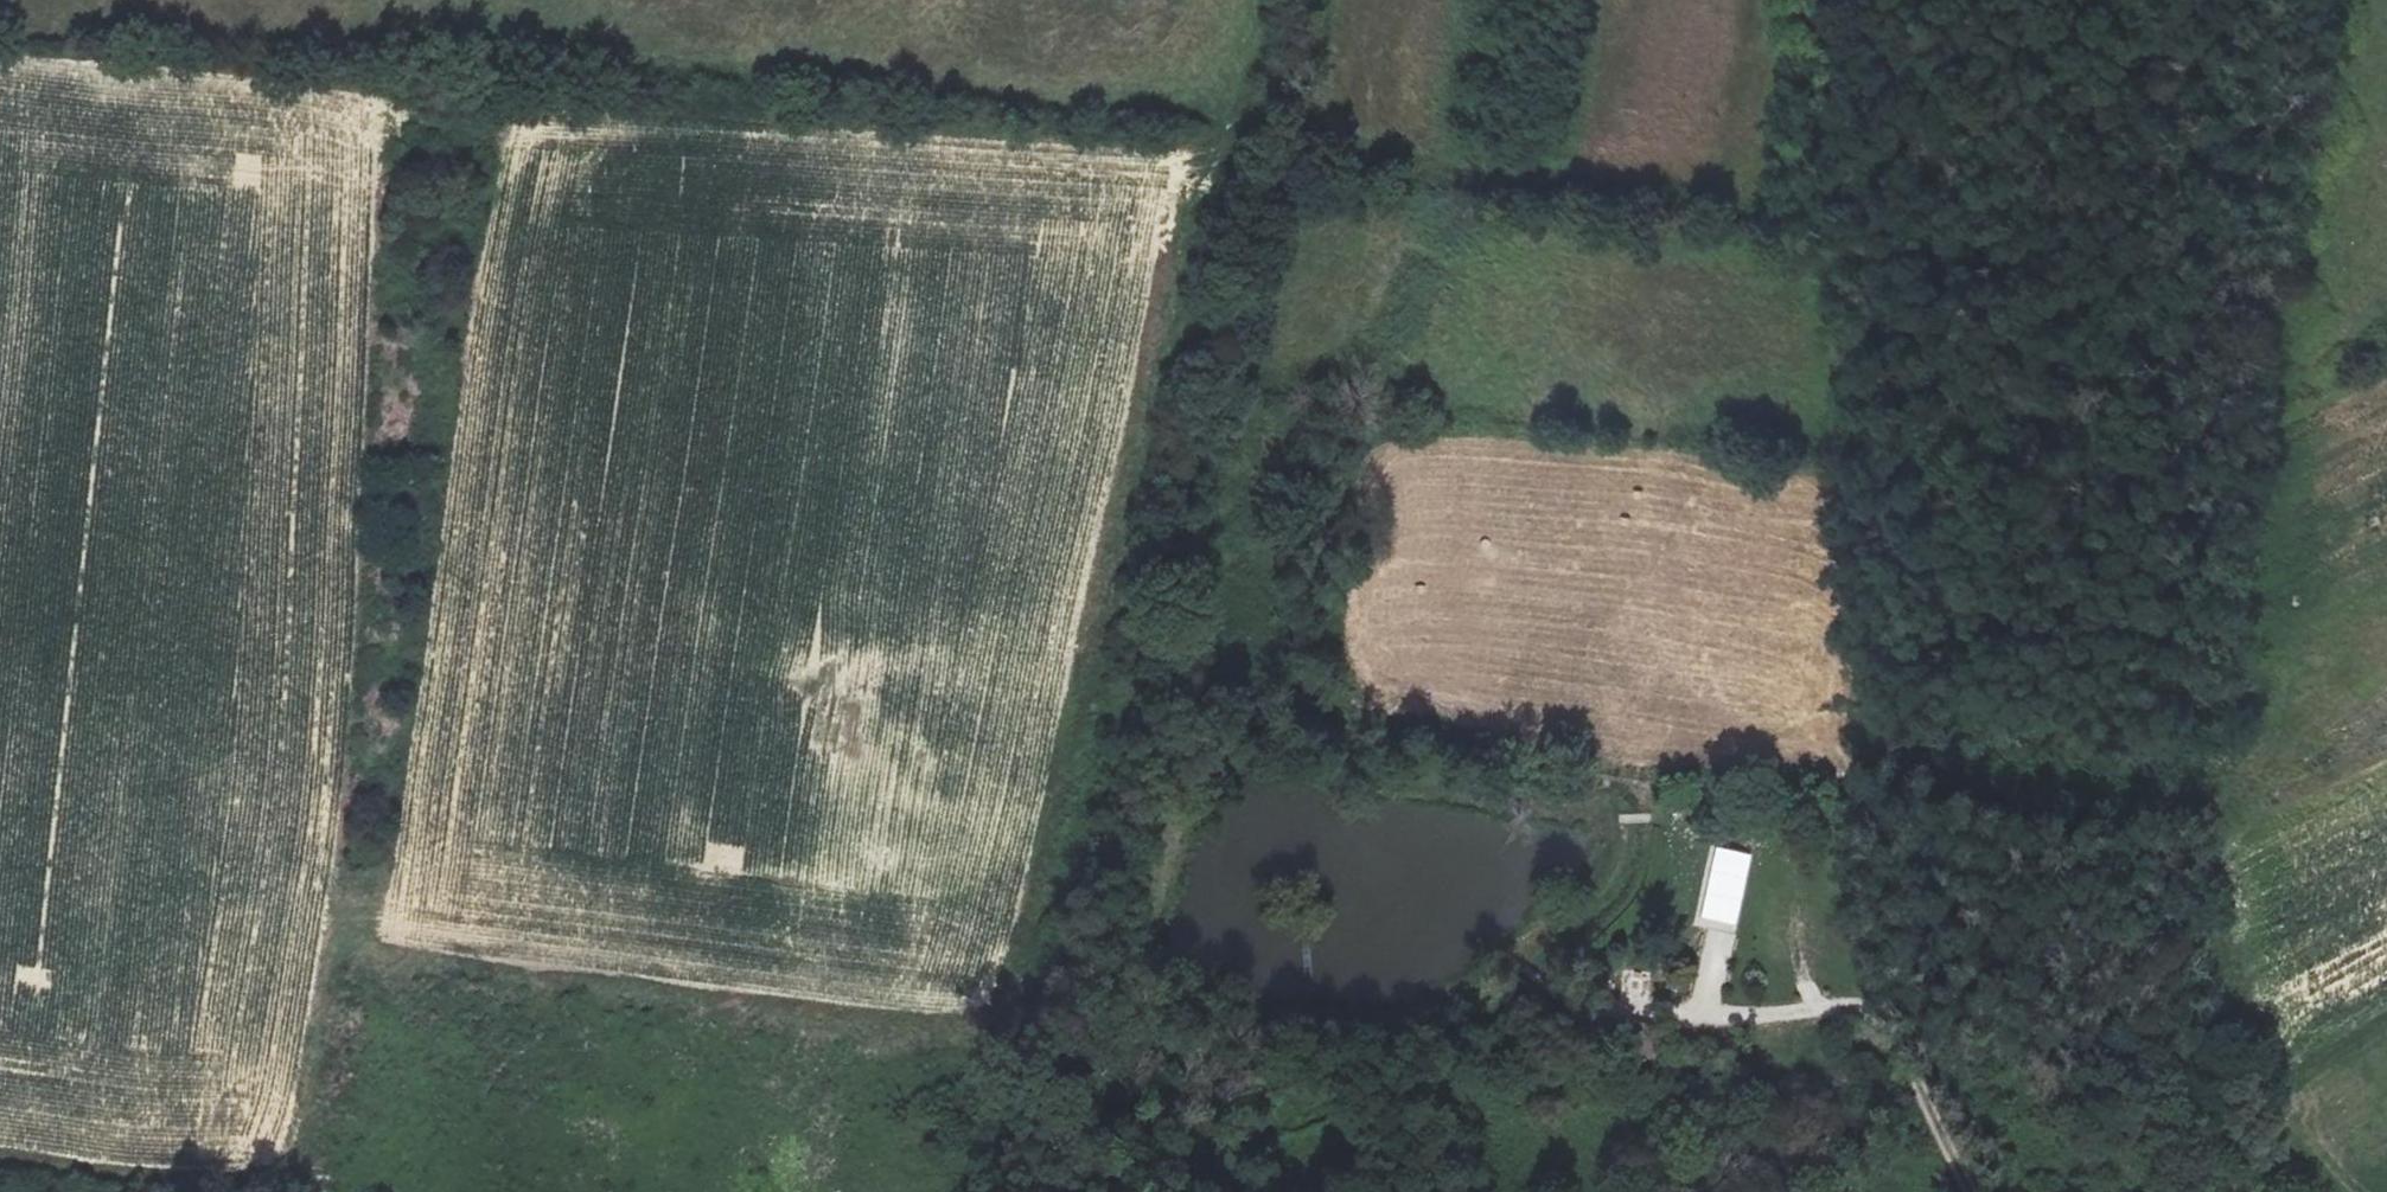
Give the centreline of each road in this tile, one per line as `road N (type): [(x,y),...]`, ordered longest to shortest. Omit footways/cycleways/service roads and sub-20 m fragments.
road 1 (track): [(1968,1191),(1902,1029),(1838,769)]
road 2 (track): [(1902,1029),(1869,1006),(1845,1003),(1709,1012)]
road 3 (track): [(2267,1068),(2299,1071),(2386,1020)]

